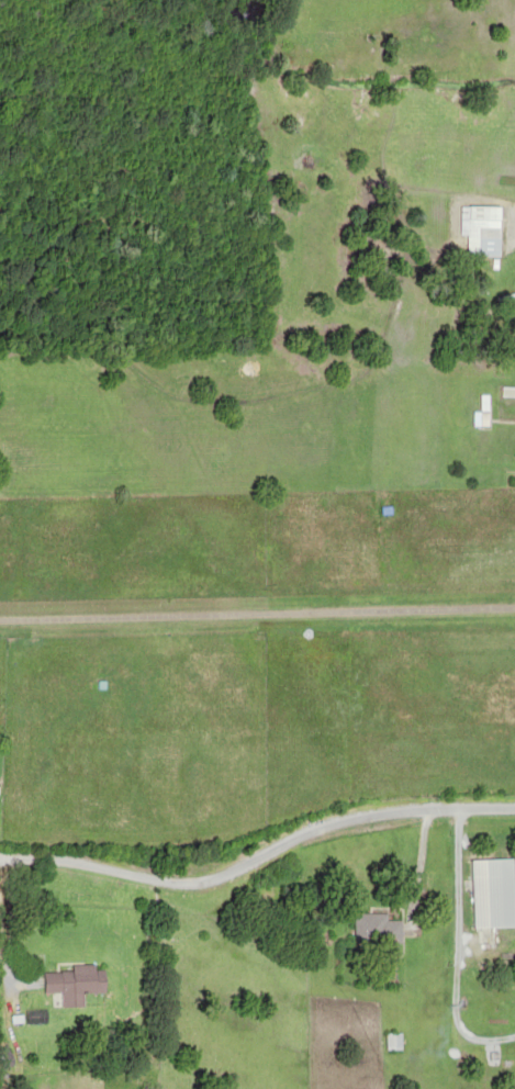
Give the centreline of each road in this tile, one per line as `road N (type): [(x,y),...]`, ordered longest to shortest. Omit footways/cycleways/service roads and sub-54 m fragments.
road 1 (residential): [(514,803),(337,812),(193,879),(0,854)]

